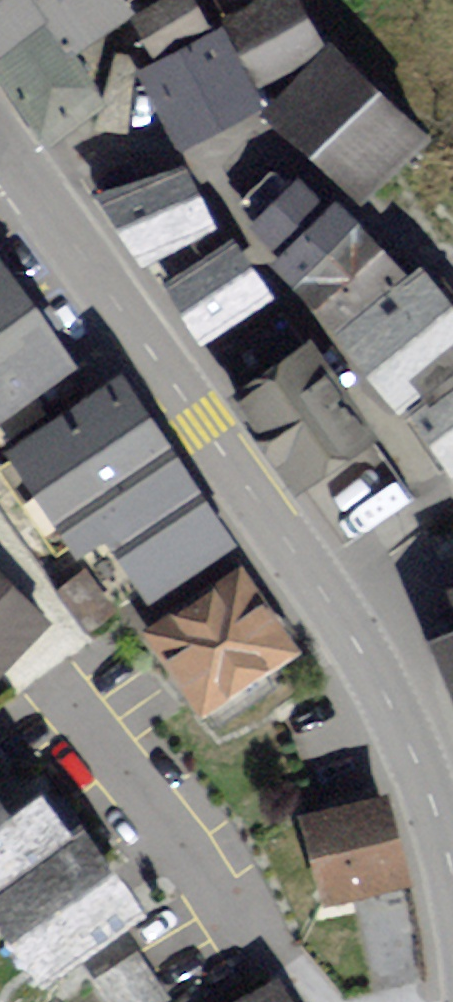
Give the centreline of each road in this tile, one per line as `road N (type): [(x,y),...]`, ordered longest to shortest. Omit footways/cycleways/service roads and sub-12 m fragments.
road 1 (tertiary): [(326,606),(202,421),(0,166)]
road 2 (tertiary): [(452,889),(433,804),(326,606)]
road 3 (residential): [(326,606),(398,538),(452,506)]

